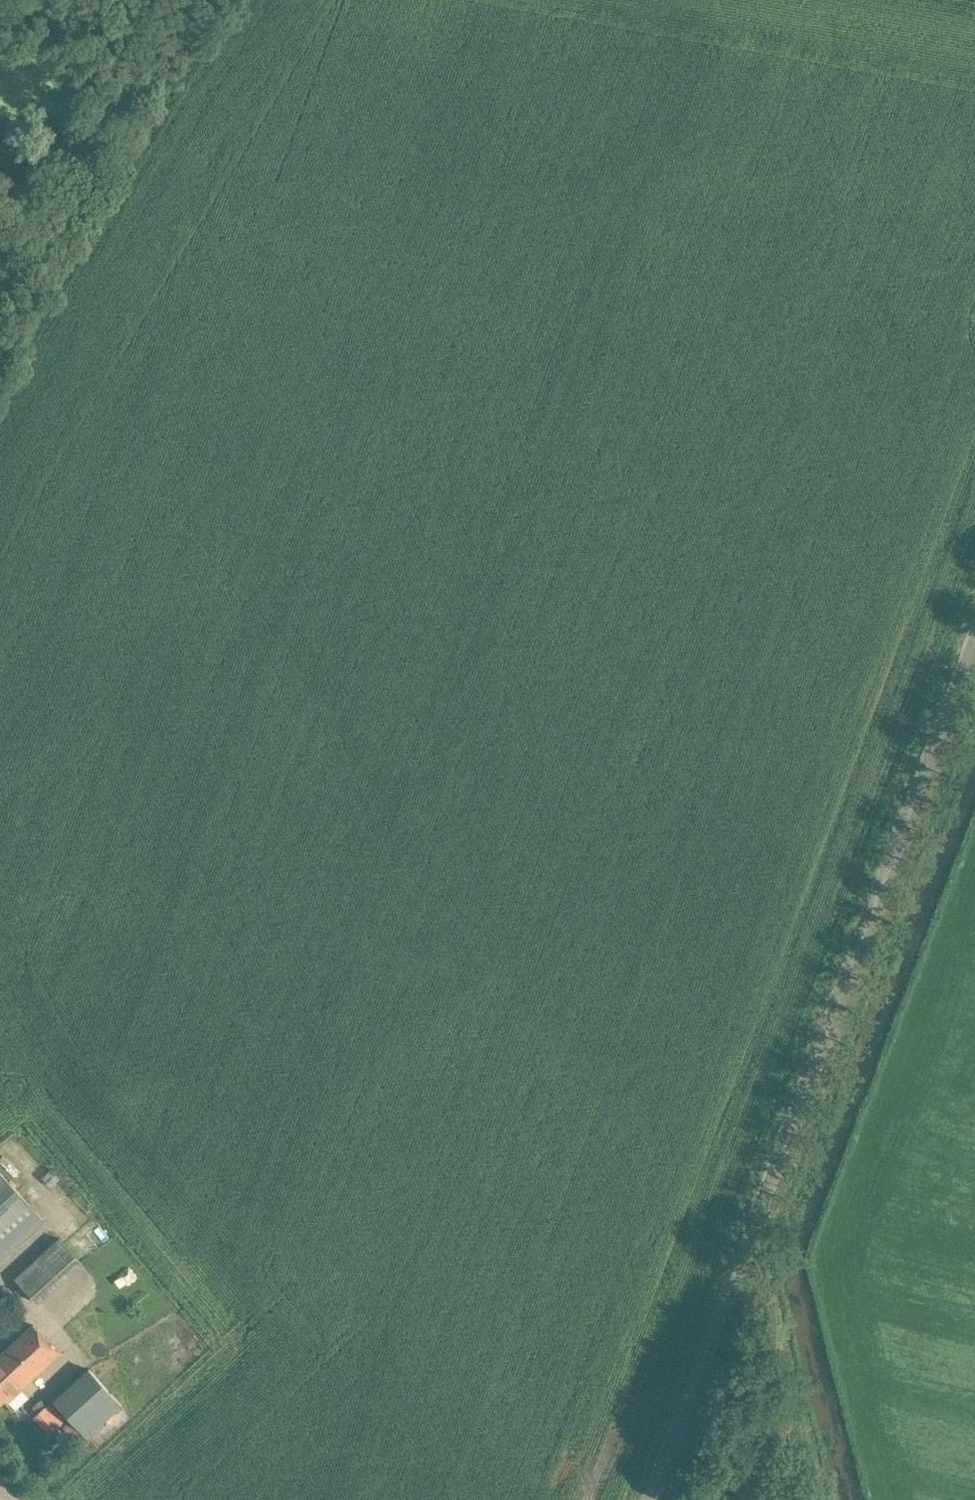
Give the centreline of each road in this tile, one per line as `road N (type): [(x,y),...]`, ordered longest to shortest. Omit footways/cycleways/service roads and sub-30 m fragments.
road 1 (unclassified): [(652,1499),(974,638)]

